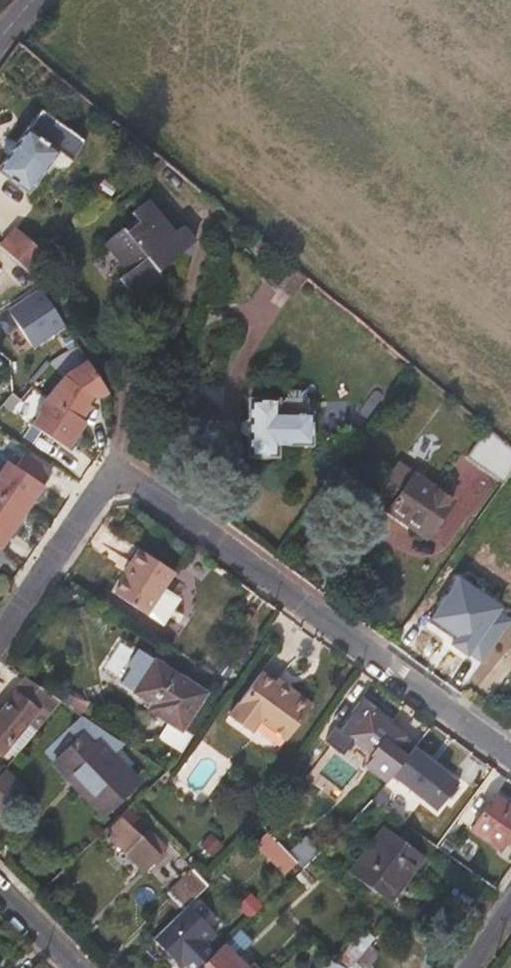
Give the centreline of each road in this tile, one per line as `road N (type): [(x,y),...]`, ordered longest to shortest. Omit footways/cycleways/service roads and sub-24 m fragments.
road 1 (residential): [(510,760),(142,485),(114,480),(99,491),(0,638)]

